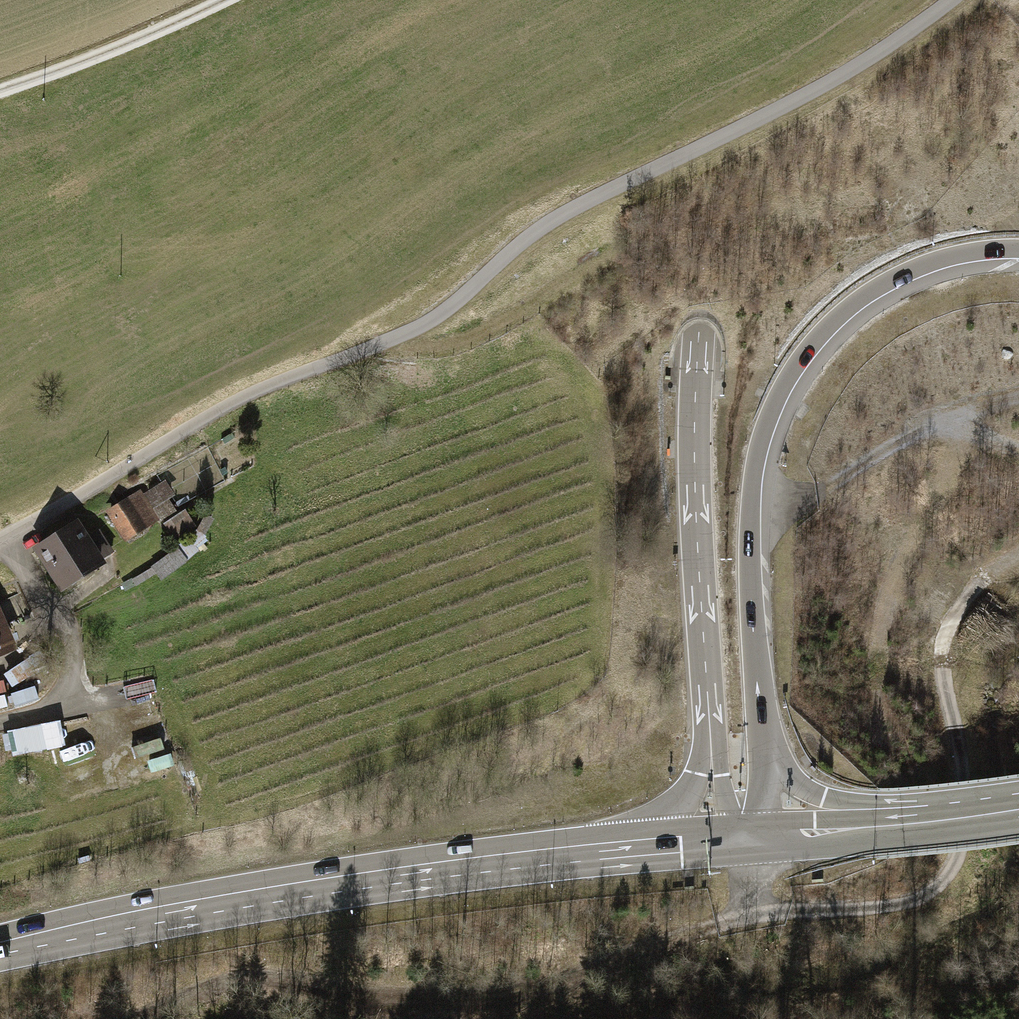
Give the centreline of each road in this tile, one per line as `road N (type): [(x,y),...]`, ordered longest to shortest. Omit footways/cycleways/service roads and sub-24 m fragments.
road 1 (track): [(14,532),(273,381),(448,309),(558,213),(771,108),(947,0)]
road 2 (motorway): [(717,0),(715,164),(692,463),(707,690)]
road 3 (motorway): [(765,741),(750,510),(780,394),(832,324),(869,294),(956,255),(1018,250)]
road 4 (track): [(745,837),(752,898),(789,912),(924,903),(953,871),(963,833),(965,767),(946,644),(963,608),(1018,555)]
road 5 (secondary): [(0,948),(335,884),(604,851)]
road 6 (track): [(750,510),(815,495),(961,409),(1018,398)]
road 7 (track): [(0,89),(71,68),(217,0)]
road 8 (motorway): [(707,690),(691,791),(657,823),(604,851)]
road 9 (motorway): [(902,825),(795,780),(765,741)]
road 10 (secondary): [(745,837),(902,825)]
road 11 (motorway): [(707,690),(727,801),(745,837)]
road 12 (secondary): [(604,851),(745,837)]

